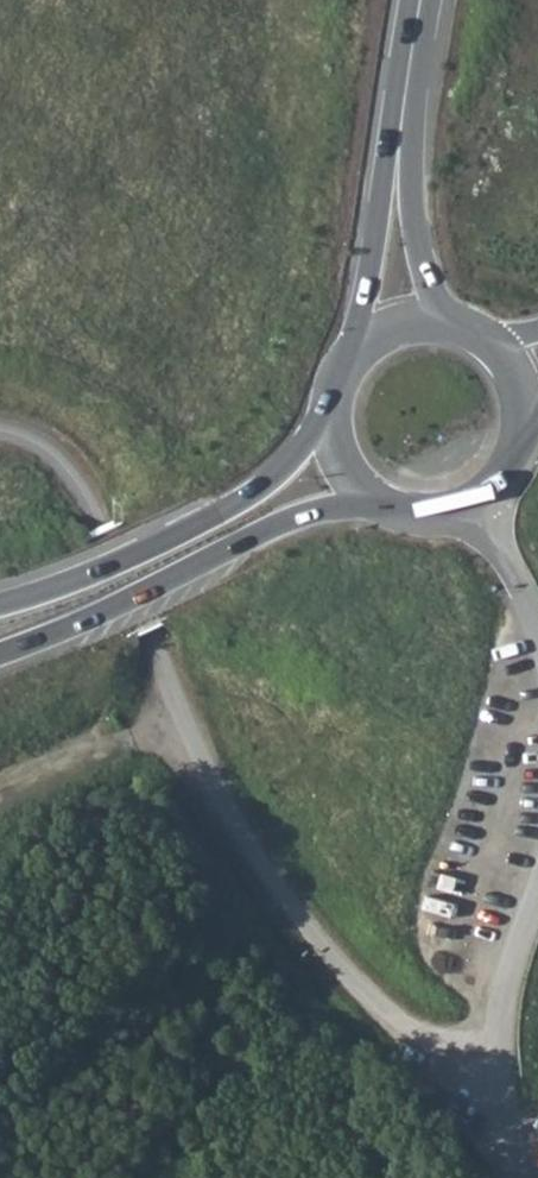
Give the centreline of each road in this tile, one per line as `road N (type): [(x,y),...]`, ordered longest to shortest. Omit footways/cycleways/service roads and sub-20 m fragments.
road 1 (trunk): [(0,651),(87,618),(271,526),(358,496)]
road 2 (trunk): [(321,422),(245,497),(55,588),(0,603)]
road 3 (secondary): [(401,131),(355,343)]
road 4 (secondary): [(429,318),(401,131)]
road 5 (unclassified): [(537,888),(505,1004),(500,1057)]
road 6 (unclassified): [(462,510),(502,558),(537,638)]
road 7 (secondary): [(401,131),(420,0)]
road 8 (unclassified): [(519,1177),(500,1057)]

